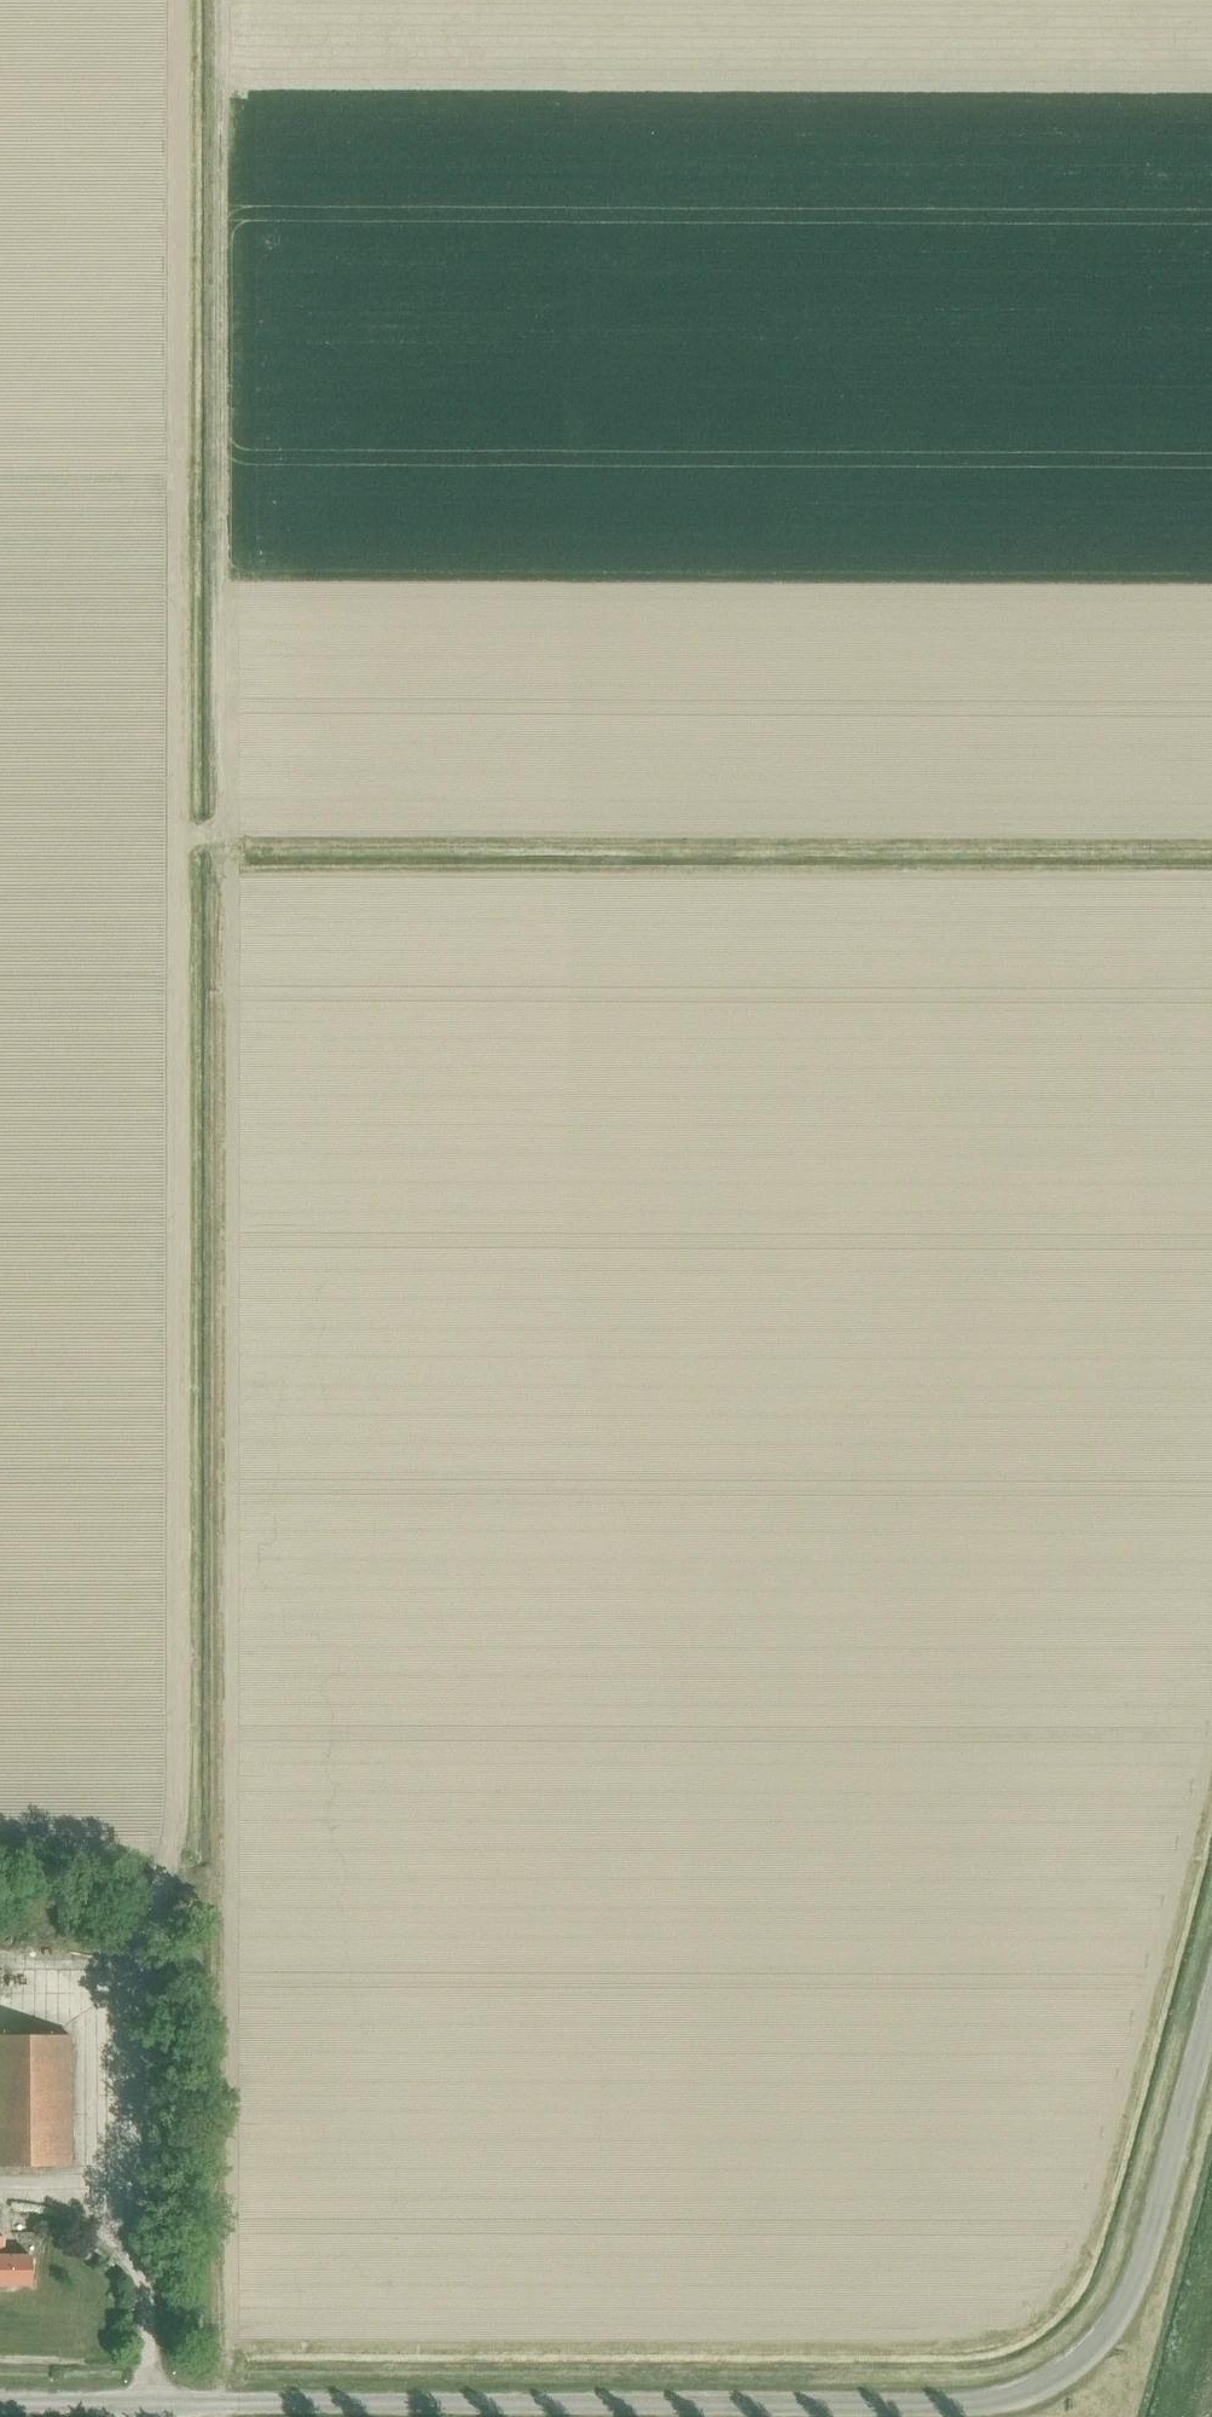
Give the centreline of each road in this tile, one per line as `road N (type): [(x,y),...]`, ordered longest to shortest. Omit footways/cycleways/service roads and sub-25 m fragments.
road 1 (unclassified): [(0,2403),(940,2405),(1007,2398),(1067,2369),(1122,2309),(1142,2262),(1211,2000)]

